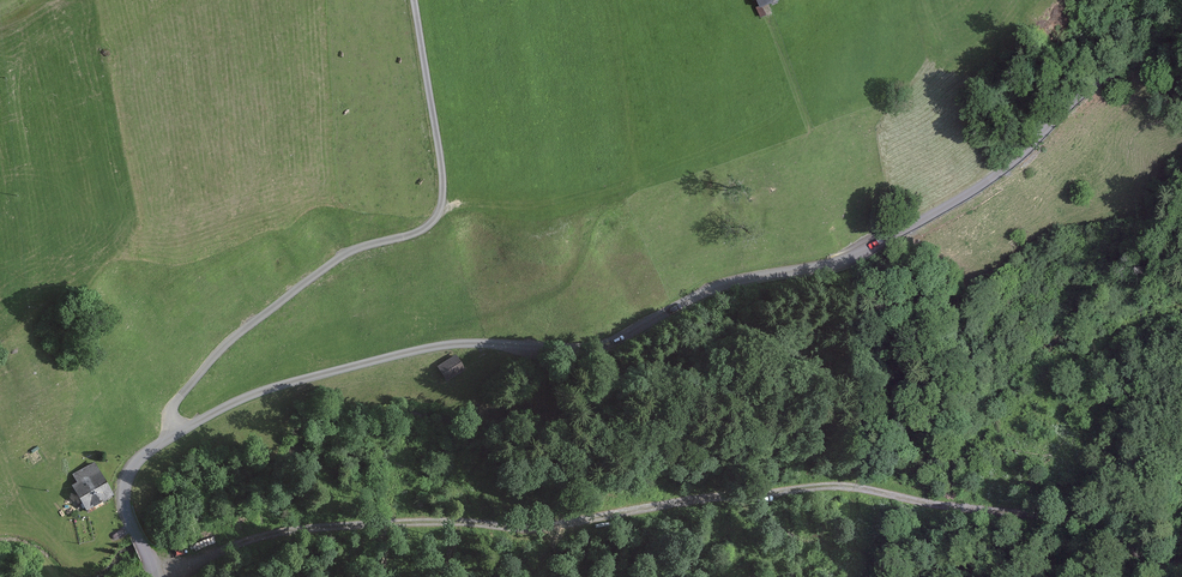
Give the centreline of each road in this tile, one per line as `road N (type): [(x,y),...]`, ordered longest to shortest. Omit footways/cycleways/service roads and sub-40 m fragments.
road 1 (unclassified): [(156,576),(127,511),(126,487),(156,446),(177,432),(270,388),(355,366),(465,341),(616,339),(741,280),(824,267),(994,177),(1089,87),(1181,39)]
road 2 (track): [(1181,562),(1160,565),(1092,523),(825,485),(607,514),(336,526),(252,538),(177,576)]
road 3 (track): [(177,432),(169,411),(209,361),(348,251),(441,221),(447,200),(415,0)]

